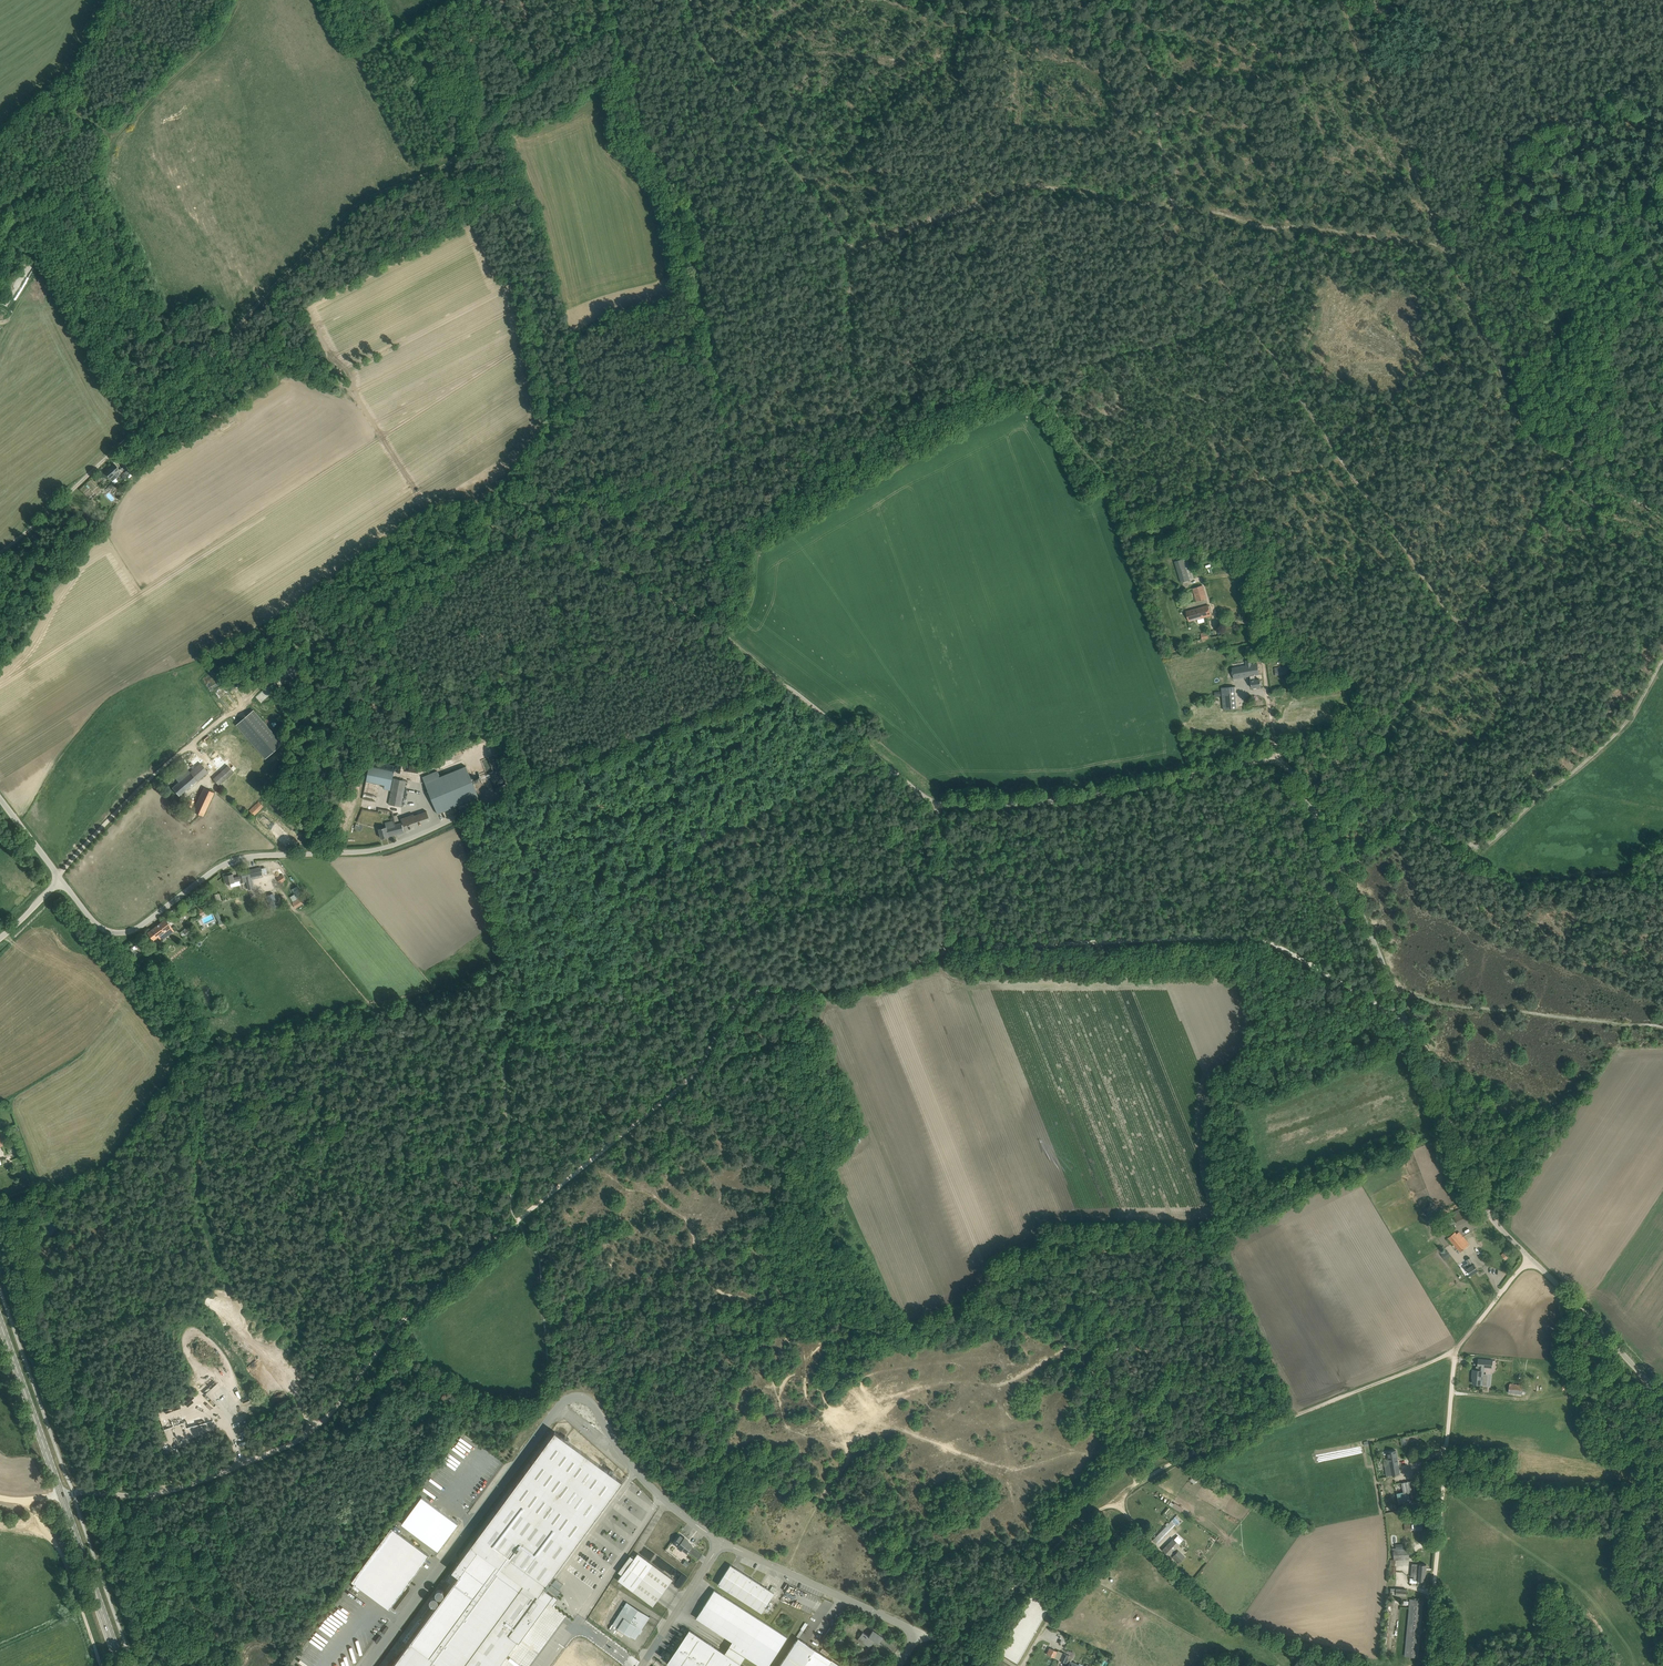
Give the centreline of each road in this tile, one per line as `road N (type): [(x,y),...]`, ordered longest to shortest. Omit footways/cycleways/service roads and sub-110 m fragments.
road 1 (track): [(518,1220),(700,1064),(744,1000),(774,989),(850,986),(943,951),(1260,940),(1407,1019)]
road 2 (track): [(866,748),(426,993),(186,1050),(103,1164),(0,1205)]
road 3 (unclassified): [(61,879),(102,927),(130,932),(235,860),(386,848),(778,681)]
road 4 (unclassified): [(1662,1397),(1488,1213),(1313,805),(1281,750)]
road 5 (track): [(0,551),(96,470),(353,214),(460,159),(533,74)]
road 6 (track): [(1242,307),(1462,627),(1566,457)]
road 7 (unclassified): [(722,1542),(660,1496),(588,1399),(569,1396),(367,1665)]
road 8 (unclassified): [(1281,750),(1125,790),(952,806),(924,795),(778,681)]
road 9 (track): [(1170,205),(1023,188),(850,248),(851,352),(825,419)]
road 10 (track): [(1662,659),(1619,729),(1484,846),(1420,818),(1332,758),(1277,739)]
road 11 (track): [(1156,1546),(1120,1508),(1128,1491),(1155,1472),(1457,1352)]
road 12 (track): [(1342,453),(1137,503),(1035,381)]
road 13 (track): [(237,0),(212,39),(114,131),(98,168),(14,233),(0,262)]
road 14 (track): [(255,1459),(323,1418),(412,1310),(518,1220)]
road 15 (track): [(1429,1665),(1457,1352)]
road 16 (track): [(91,1492),(80,1425),(40,1301),(26,1195)]
road 17 (track): [(778,681),(675,599),(544,527)]
road 18 (track): [(1445,246),(1271,227),(1170,205)]
road 19 (track): [(1445,246),(1342,0)]
road 20 (track): [(518,1220),(500,954)]
road 21 (track): [(1662,1026),(1399,1001)]
road 22 (unclassified): [(899,1665),(921,1636),(722,1542)]
road 23 (track): [(1566,457),(1533,430),(1445,246)]
road 24 (track): [(140,426),(73,296),(16,231)]
road 25 (track): [(955,1638),(1102,1508),(1120,1508)]
road 26 (track): [(1044,380),(1205,328),(1242,307)]
road 27 (unclassified): [(62,1493),(152,1494),(255,1459)]
road 28 (track): [(1331,438),(1485,330)]
road 29 (unclassified): [(58,876),(191,746)]
road 30 (primary): [(62,1493),(0,1318)]
road 31 (primary): [(123,1665),(62,1493)]
road 32 (track): [(1170,205),(1148,55)]
road 33 (track): [(943,951),(939,803)]
road 34 (unclassified): [(640,1665),(722,1542)]
road 35 (track): [(459,815),(500,954)]
road 36 (track): [(1148,55),(1007,22)]
road 37 (track): [(82,1606),(62,1549),(22,1498)]
road 38 (track): [(1457,1352),(1531,1257)]

